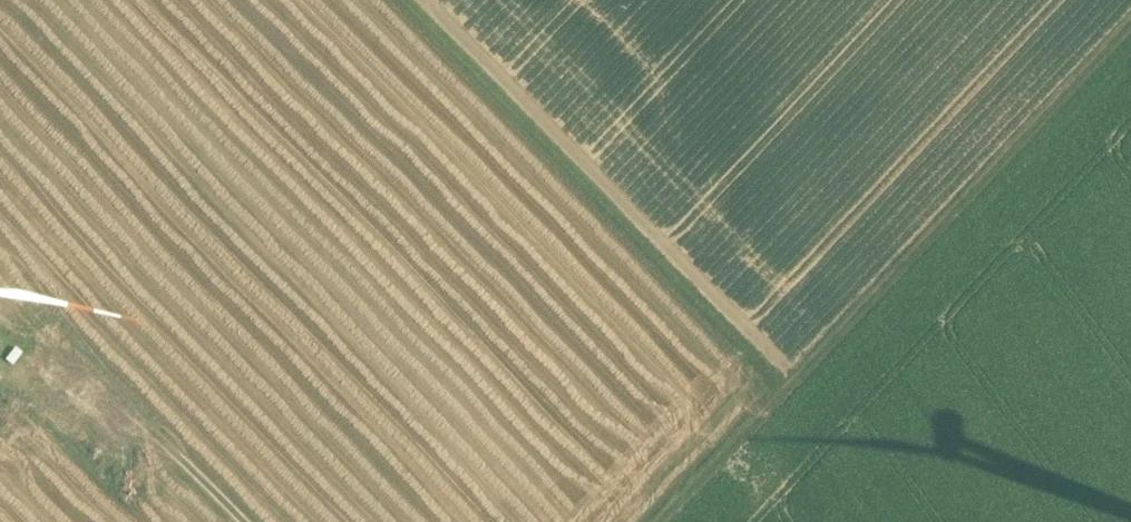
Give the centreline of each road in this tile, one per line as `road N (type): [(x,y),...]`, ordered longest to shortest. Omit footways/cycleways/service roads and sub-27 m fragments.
road 1 (track): [(408,0),(789,383),(1130,24)]
road 2 (track): [(656,521),(789,383)]

